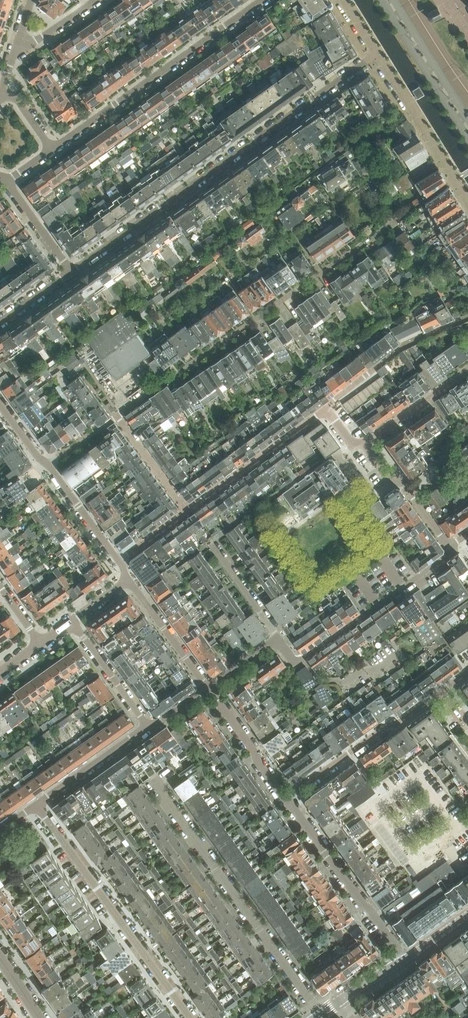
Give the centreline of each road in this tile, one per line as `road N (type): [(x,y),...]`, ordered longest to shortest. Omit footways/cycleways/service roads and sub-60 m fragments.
road 1 (residential): [(455,180),(117,417)]
road 2 (residential): [(377,54),(69,271)]
road 3 (residential): [(321,1014),(154,780)]
road 4 (residential): [(192,1017),(37,804)]
road 5 (residential): [(52,149),(261,0)]
road 6 (residential): [(280,638),(298,662),(454,548)]
road 7 (residential): [(403,960),(288,801)]
road 8 (residential): [(288,801),(444,690)]
road 9 (residential): [(328,407),(186,510)]
road 10 (residential): [(467,320),(404,346),(328,407)]
road 11 (tertiary): [(383,0),(467,137)]
road 12 (residential): [(377,54),(455,180)]
road 13 (residential): [(454,548),(402,478),(386,477),(361,445)]
road 14 (tertiary): [(467,119),(395,0)]
road 15 (residential): [(288,801),(209,687)]
road 16 (residential): [(209,687),(128,580)]
road 17 (residential): [(37,804),(147,728)]
road 18 (residential): [(73,619),(147,728)]
road 19 (residential): [(361,445),(467,372)]

